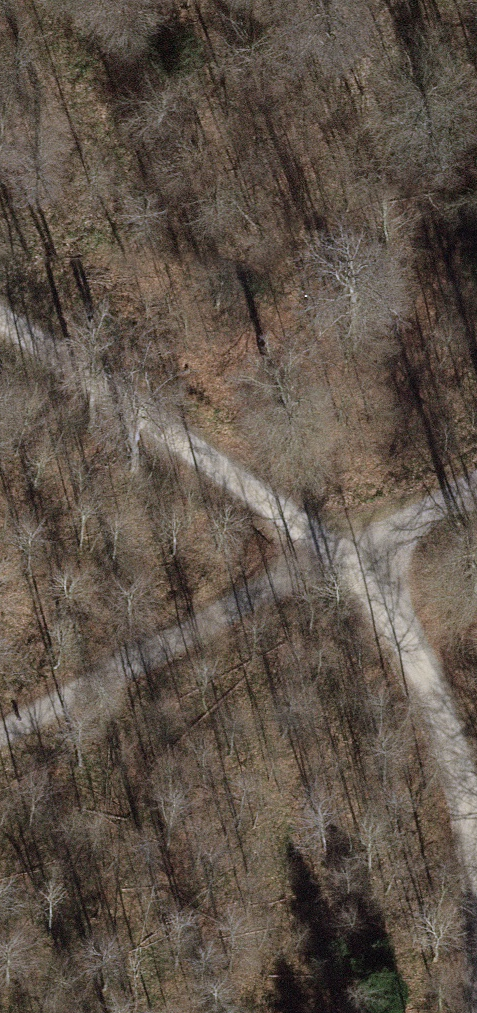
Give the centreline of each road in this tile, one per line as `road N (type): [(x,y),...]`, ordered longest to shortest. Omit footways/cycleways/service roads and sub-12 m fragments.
road 1 (track): [(0,317),(207,452),(338,550),(403,641),(448,740),(476,873)]
road 2 (track): [(338,550),(0,735)]
road 3 (track): [(71,0),(103,139),(108,246),(60,358)]
road 4 (track): [(338,550),(476,487)]

